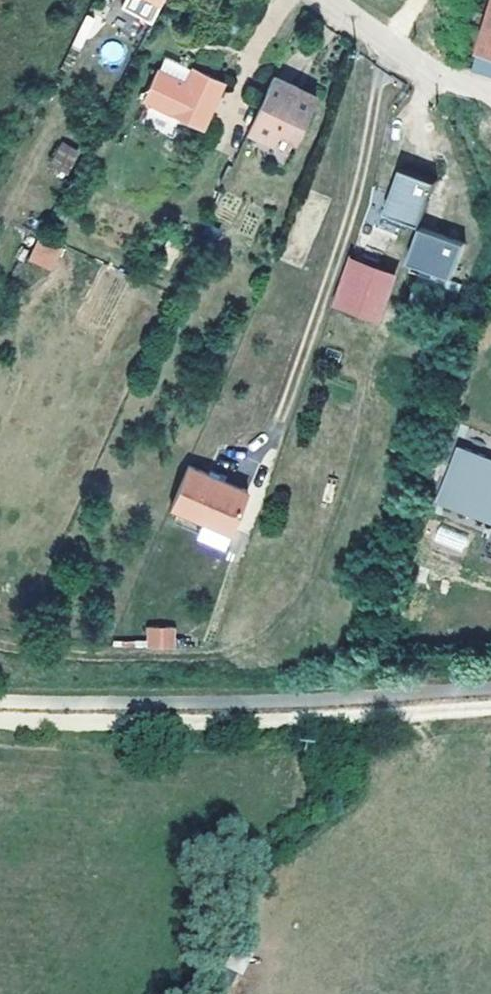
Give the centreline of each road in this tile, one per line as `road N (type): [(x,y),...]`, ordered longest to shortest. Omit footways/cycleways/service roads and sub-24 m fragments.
road 1 (residential): [(319,0),(348,26),(490,100)]

